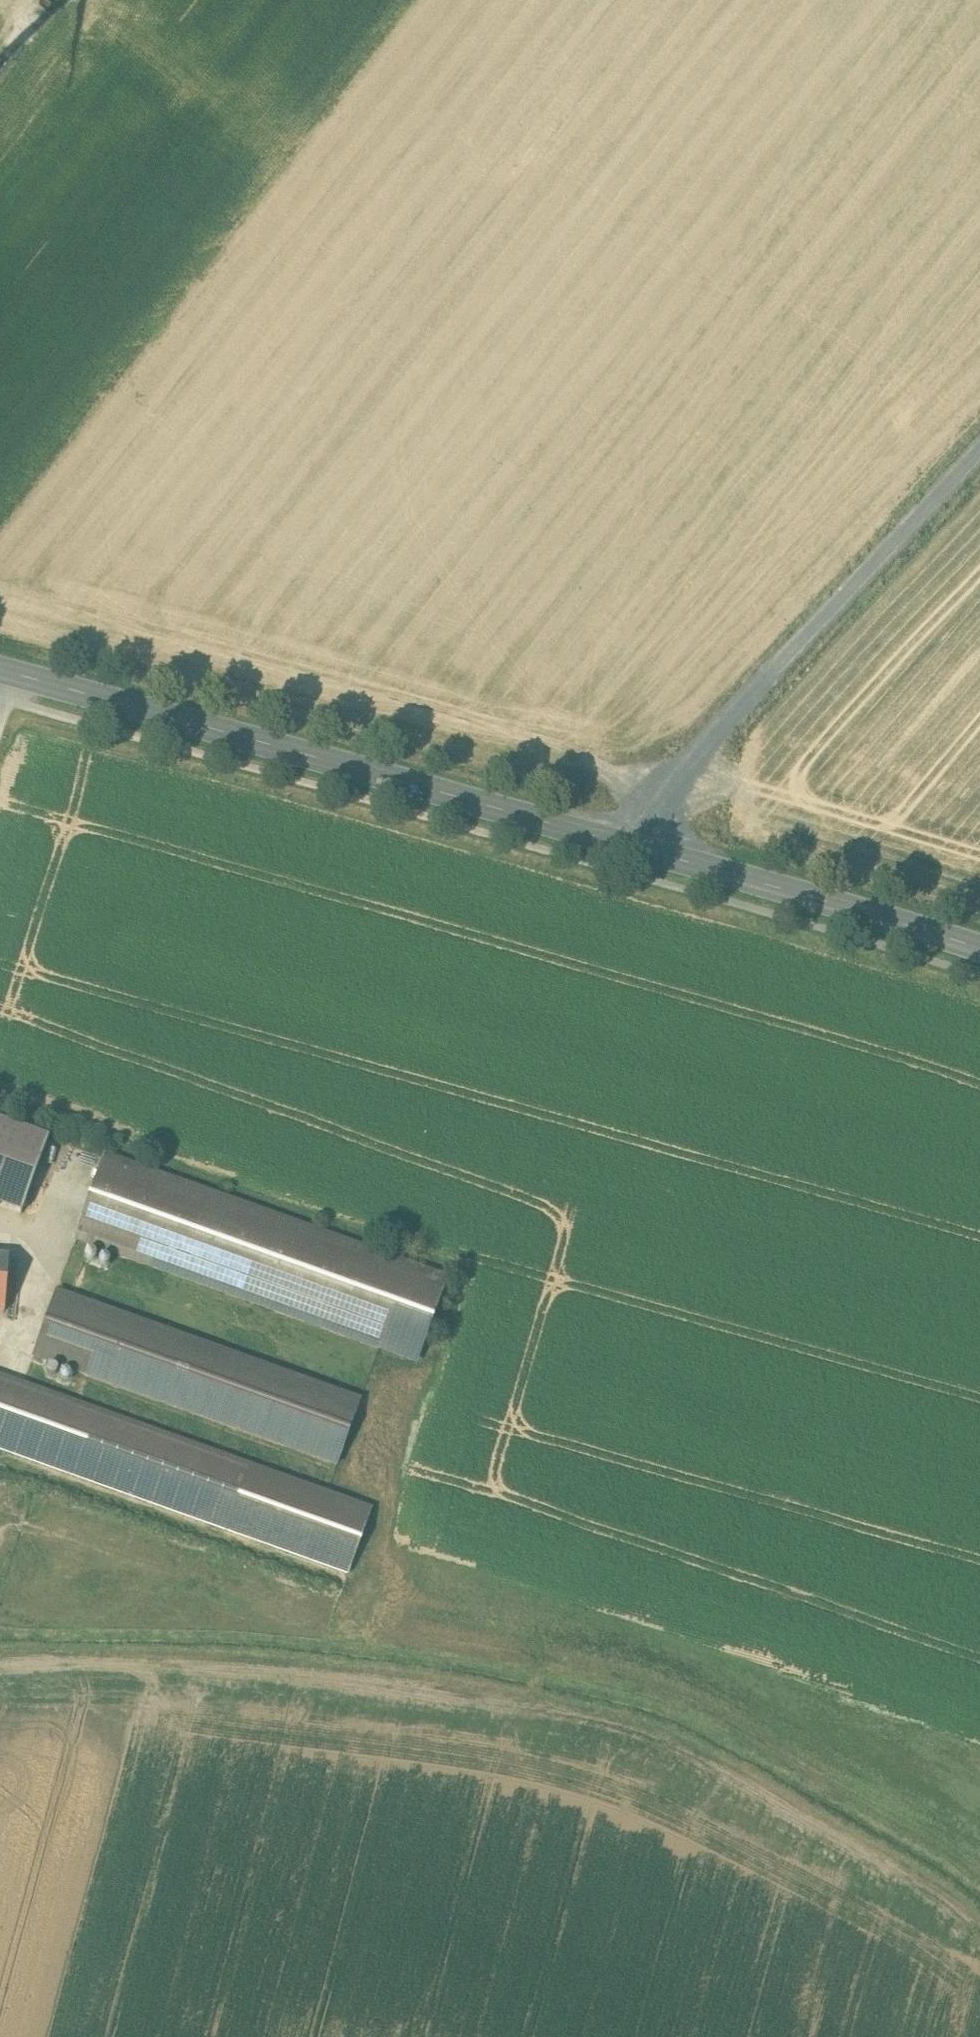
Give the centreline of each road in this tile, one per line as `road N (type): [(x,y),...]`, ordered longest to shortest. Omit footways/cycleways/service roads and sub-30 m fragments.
road 1 (secondary): [(0,671),(979,952)]

